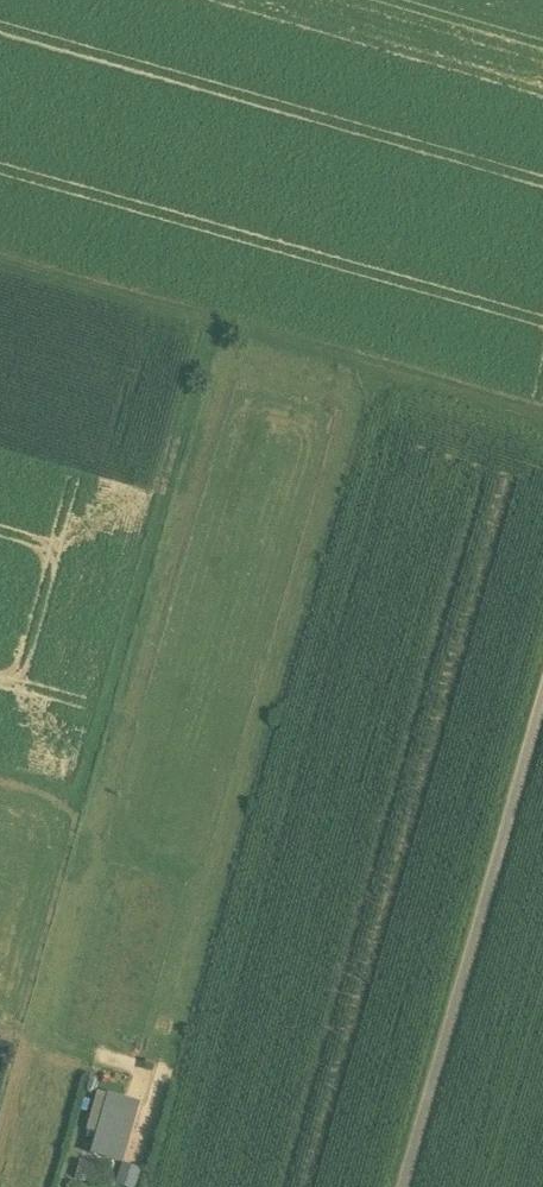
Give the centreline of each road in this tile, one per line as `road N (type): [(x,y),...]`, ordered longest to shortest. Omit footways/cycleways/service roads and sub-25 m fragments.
road 1 (track): [(0,268),(542,422)]
road 2 (track): [(542,702),(404,1186)]

